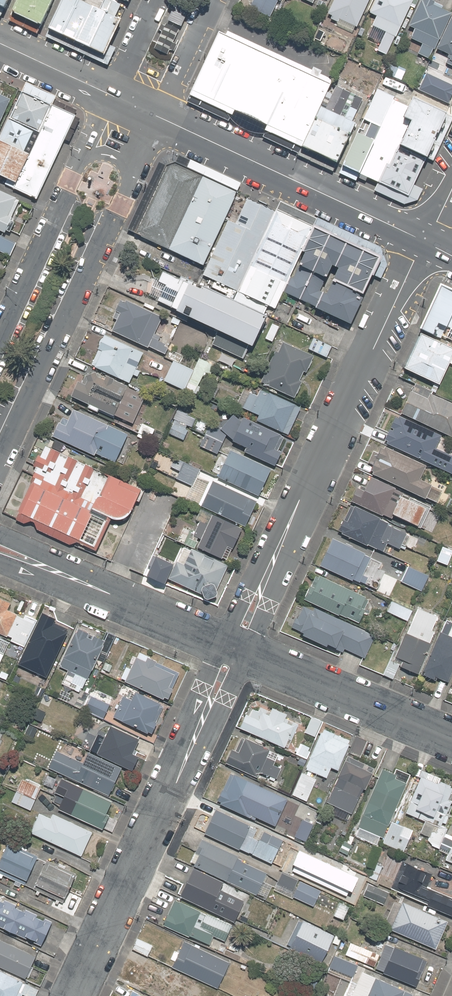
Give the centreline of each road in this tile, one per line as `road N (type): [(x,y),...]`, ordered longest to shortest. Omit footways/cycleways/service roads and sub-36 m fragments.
road 1 (residential): [(426,242),(234,646)]
road 2 (residential): [(234,646),(77,995)]
road 3 (residential): [(128,182),(0,458)]
road 4 (secondary): [(157,116),(426,242)]
road 5 (residential): [(0,549),(234,646)]
road 6 (residential): [(234,646),(451,738)]
road 7 (residential): [(0,339),(83,162)]
road 8 (residential): [(209,0),(157,116)]
road 9 (secondary): [(0,42),(110,94)]

